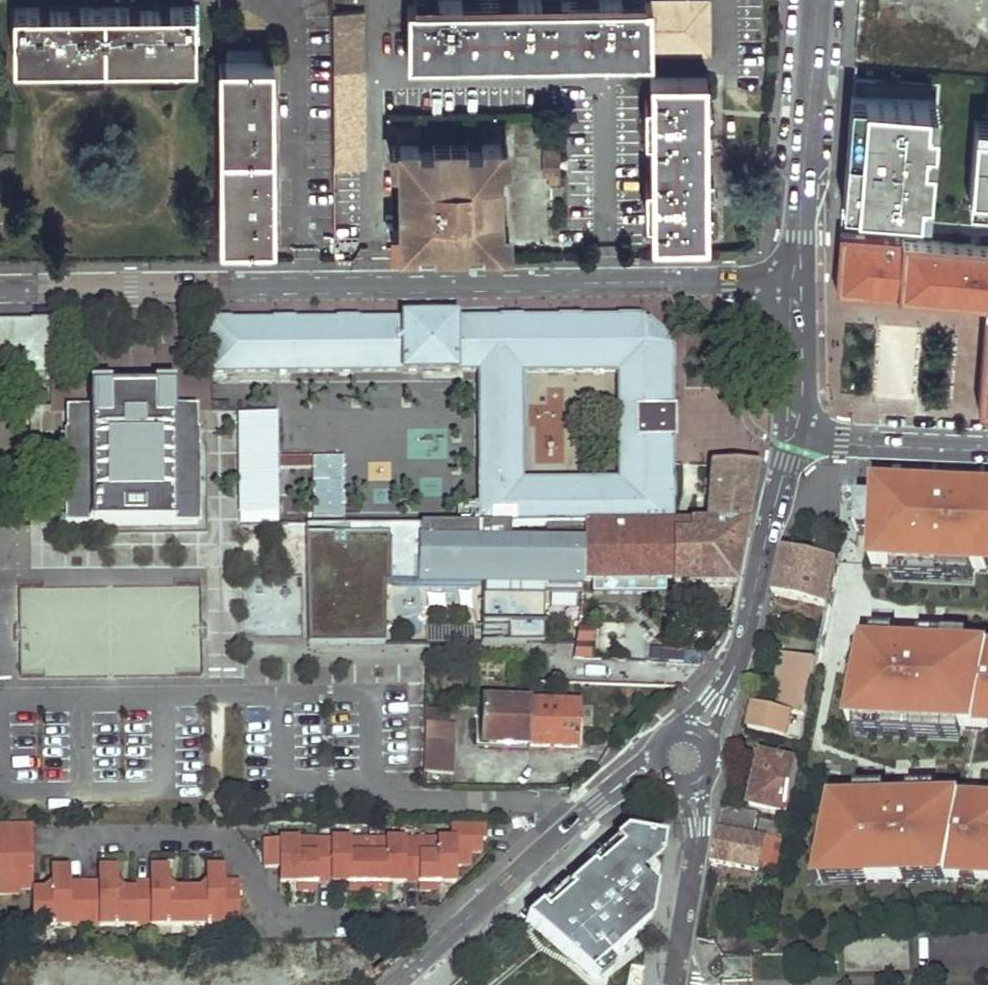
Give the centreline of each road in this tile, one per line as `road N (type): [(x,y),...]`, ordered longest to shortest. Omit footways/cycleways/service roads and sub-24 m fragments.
road 1 (residential): [(0,287),(798,293)]
road 2 (residential): [(396,984),(571,823),(644,770),(683,756)]
road 3 (tertiary): [(683,756),(736,664),(787,437)]
road 4 (tertiary): [(798,293),(817,0)]
road 5 (tertiary): [(674,984),(697,826),(683,756)]
road 6 (residential): [(787,437),(987,449)]
road 7 (tertiary): [(787,437),(798,293)]

